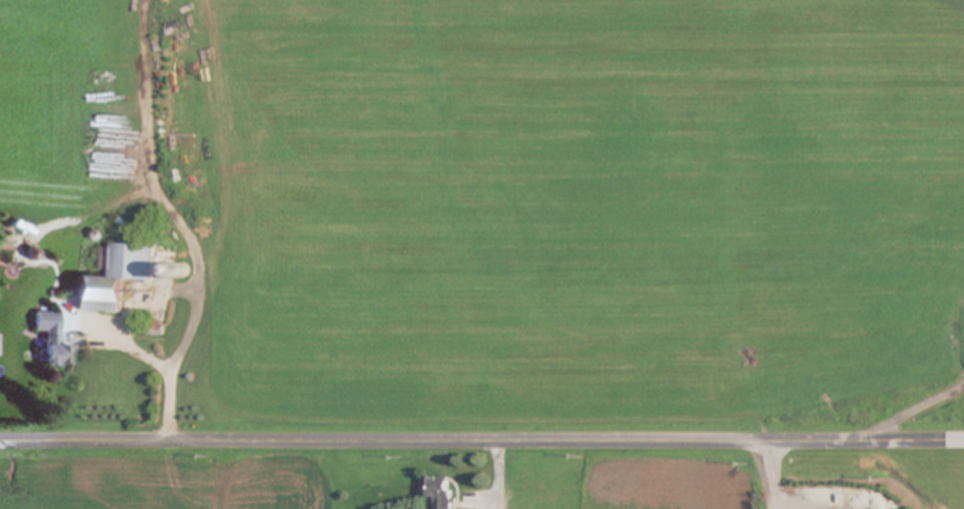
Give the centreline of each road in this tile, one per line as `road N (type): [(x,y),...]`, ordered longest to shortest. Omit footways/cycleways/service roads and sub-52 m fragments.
road 1 (residential): [(963,438),(0,439)]

